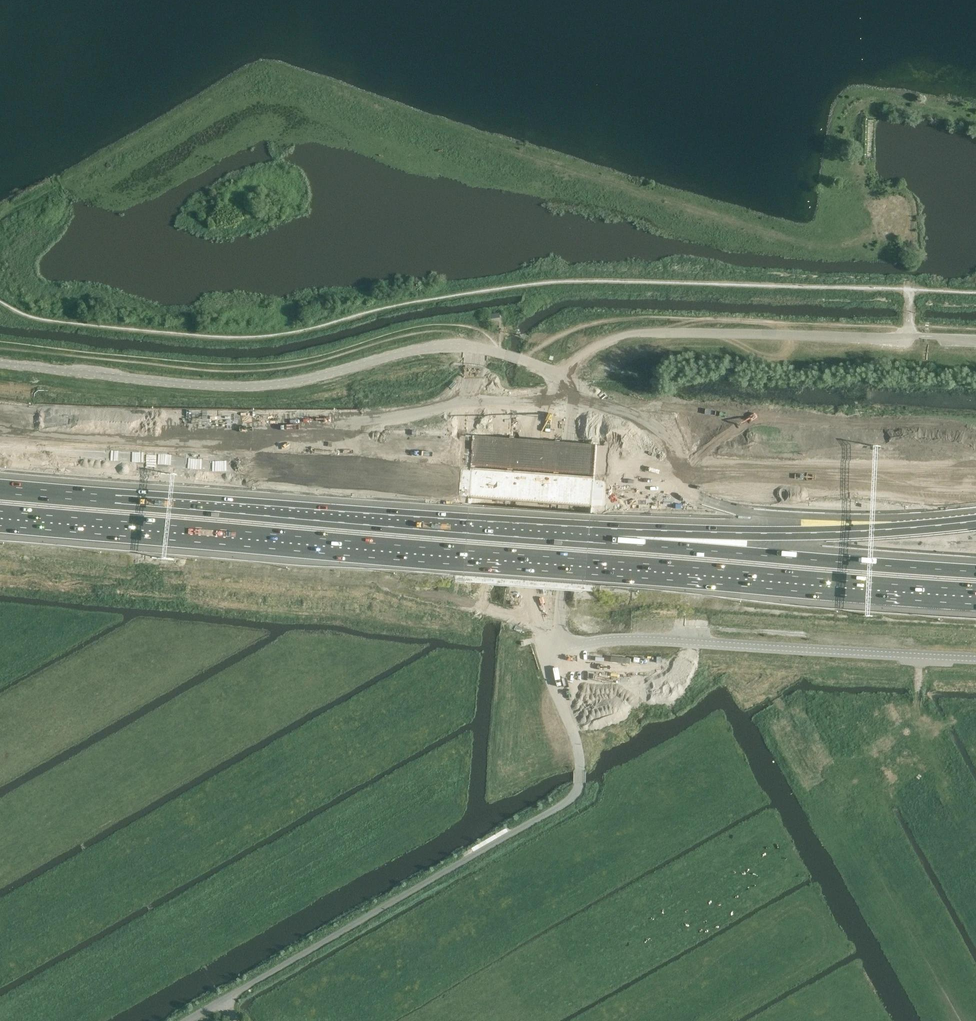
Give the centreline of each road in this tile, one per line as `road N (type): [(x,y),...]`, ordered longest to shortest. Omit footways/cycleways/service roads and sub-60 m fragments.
road 1 (motorway): [(0,501),(466,548),(975,579)]
road 2 (motorway): [(0,460),(469,507),(975,538)]
road 3 (motorway): [(975,512),(471,485),(41,436)]
road 4 (motorway): [(975,480),(41,436)]
road 5 (unclassified): [(185,1020),(575,800),(582,789),(577,753),(544,656)]
road 6 (unclassified): [(0,363),(243,386),(460,345),(558,376)]
road 7 (unclassified): [(975,658),(625,639),(544,656)]
road 8 (unclassified): [(558,376),(604,341),(638,333),(926,337)]
road 9 (unclassified): [(544,656),(529,580),(532,503),(537,428),(558,376)]

